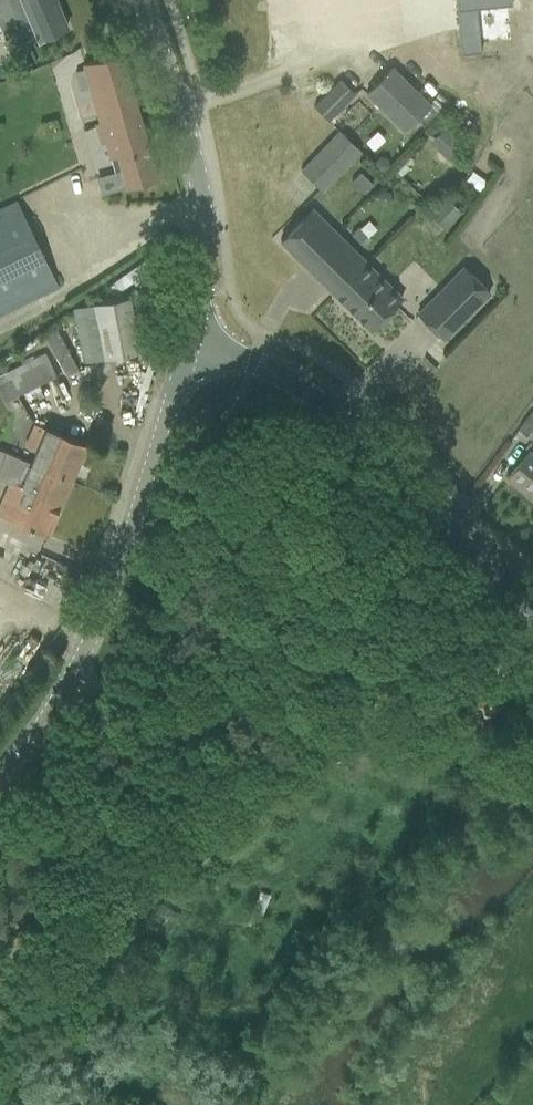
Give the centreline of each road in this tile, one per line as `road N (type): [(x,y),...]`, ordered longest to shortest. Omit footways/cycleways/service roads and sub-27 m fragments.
road 1 (tertiary): [(0,782),(53,709),(98,623),(189,347)]
road 2 (track): [(532,658),(384,680),(294,661),(135,693),(73,674)]
road 3 (tertiary): [(532,604),(432,524),(321,397),(252,363),(189,347)]
road 4 (tertiary): [(189,347),(201,291),(200,187),(141,0)]

